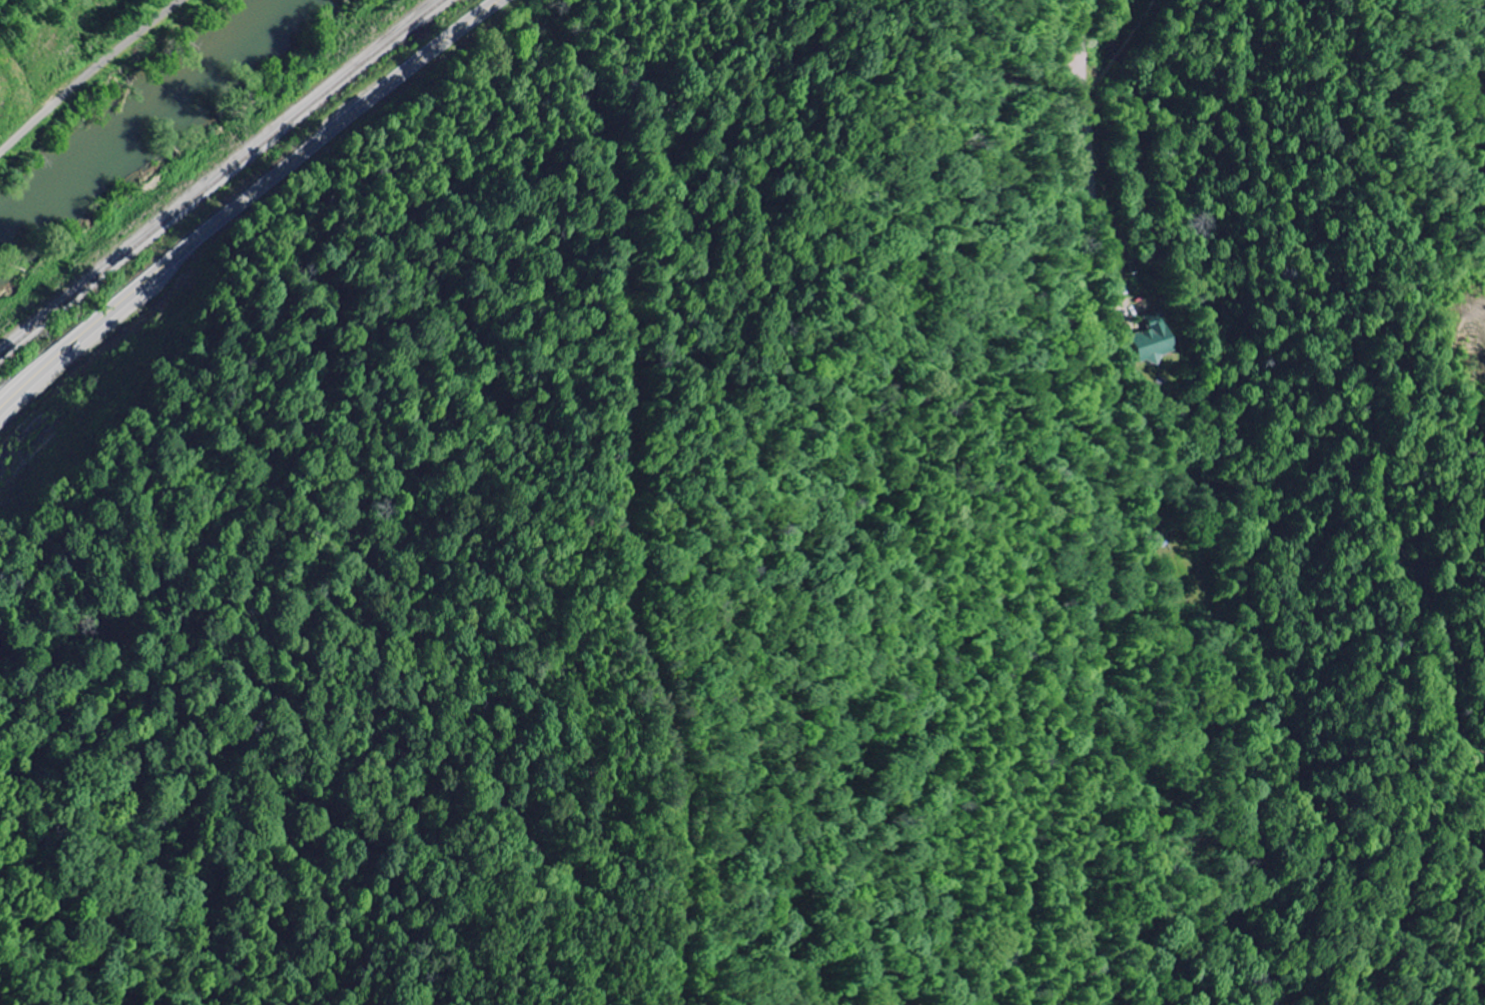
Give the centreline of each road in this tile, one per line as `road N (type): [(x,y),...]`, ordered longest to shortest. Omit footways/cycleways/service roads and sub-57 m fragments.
road 1 (secondary): [(0,422),(75,344),(500,0)]
road 2 (residential): [(0,152),(182,0)]

